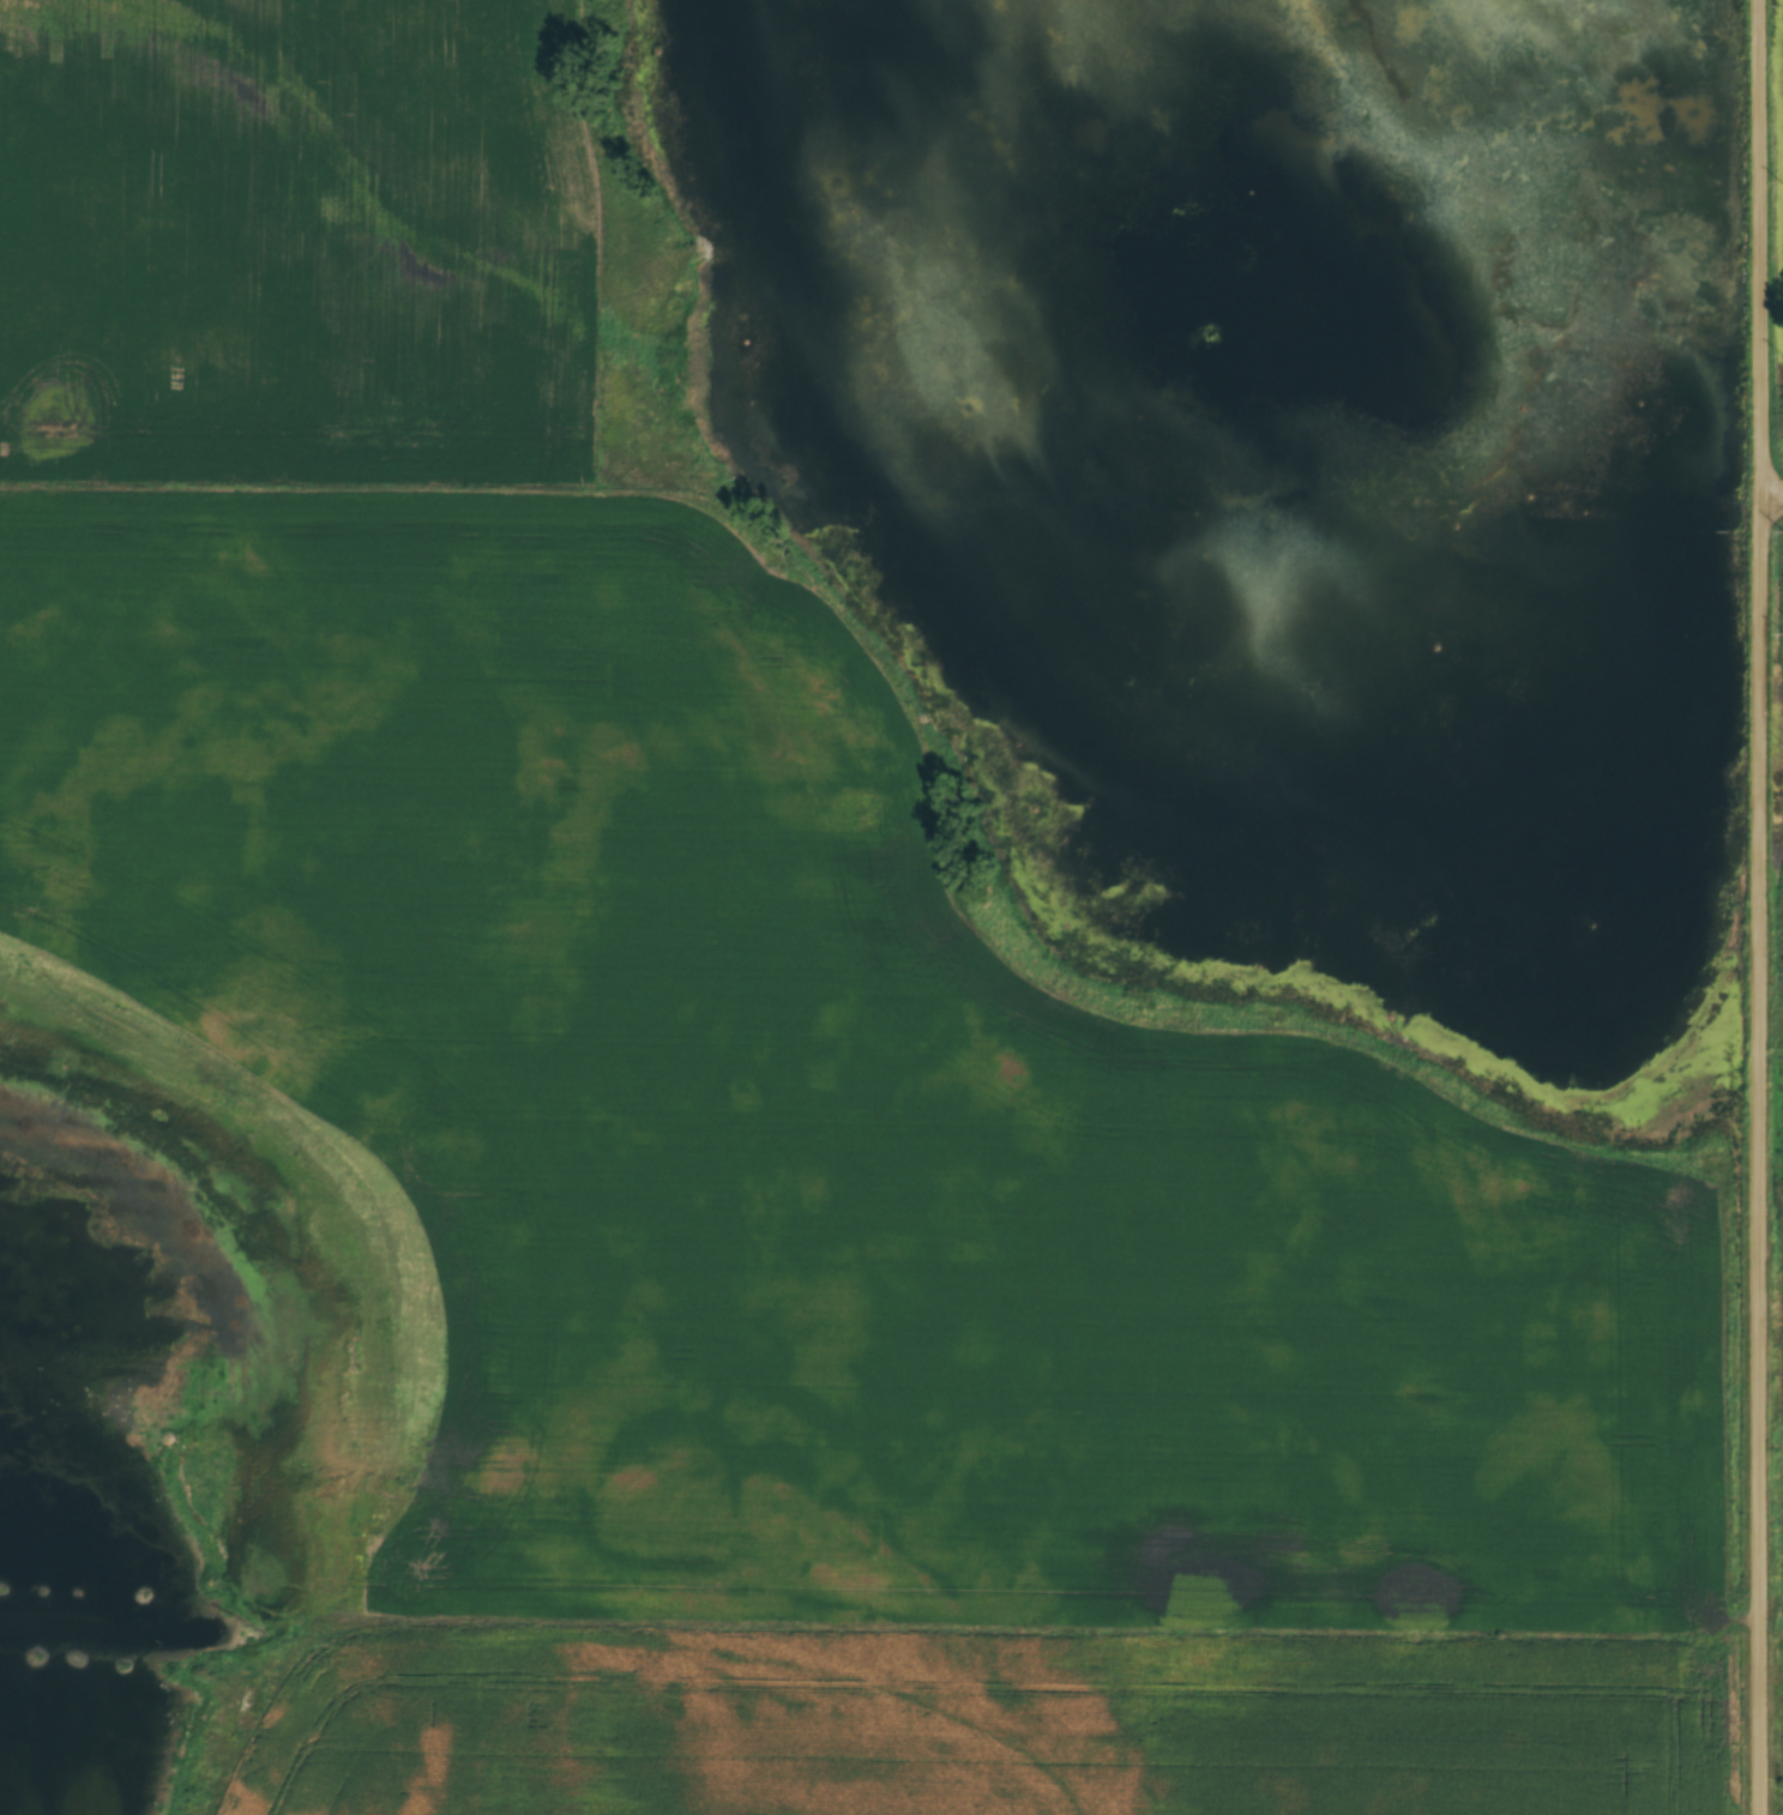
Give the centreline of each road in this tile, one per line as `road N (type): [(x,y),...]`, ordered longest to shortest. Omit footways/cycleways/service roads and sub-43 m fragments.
road 1 (residential): [(1764,1814),(1761,0)]

